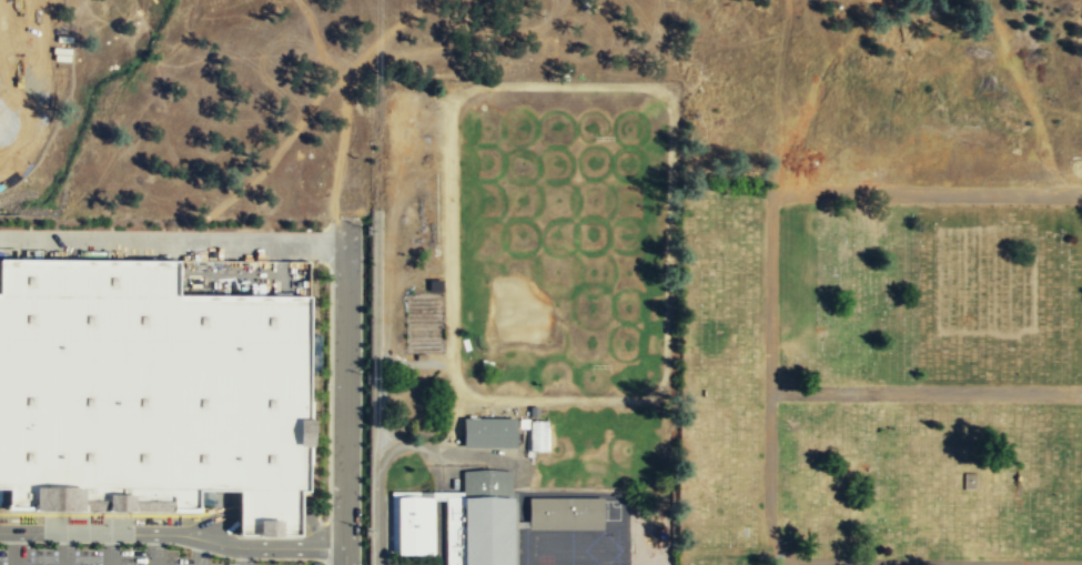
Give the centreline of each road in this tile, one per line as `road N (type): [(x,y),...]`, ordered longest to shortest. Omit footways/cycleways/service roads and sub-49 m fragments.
road 1 (residential): [(347,226),(345,564)]

